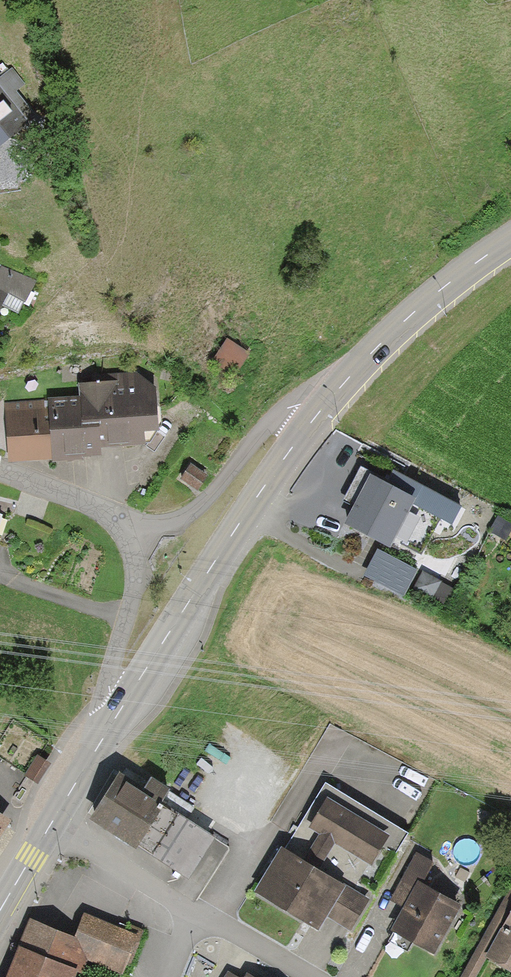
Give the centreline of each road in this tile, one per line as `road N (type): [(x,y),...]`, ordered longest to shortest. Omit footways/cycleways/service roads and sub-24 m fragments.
road 1 (tertiary): [(320,410),(119,713)]
road 2 (residential): [(309,976),(51,824)]
road 3 (tertiary): [(510,241),(464,269),(320,410)]
road 4 (residential): [(124,522),(182,518),(288,409),(320,410)]
road 5 (residential): [(119,713),(109,673),(135,588),(124,522)]
road 6 (unclassified): [(124,522),(0,473)]
road 7 (tertiary): [(119,713),(51,824)]

